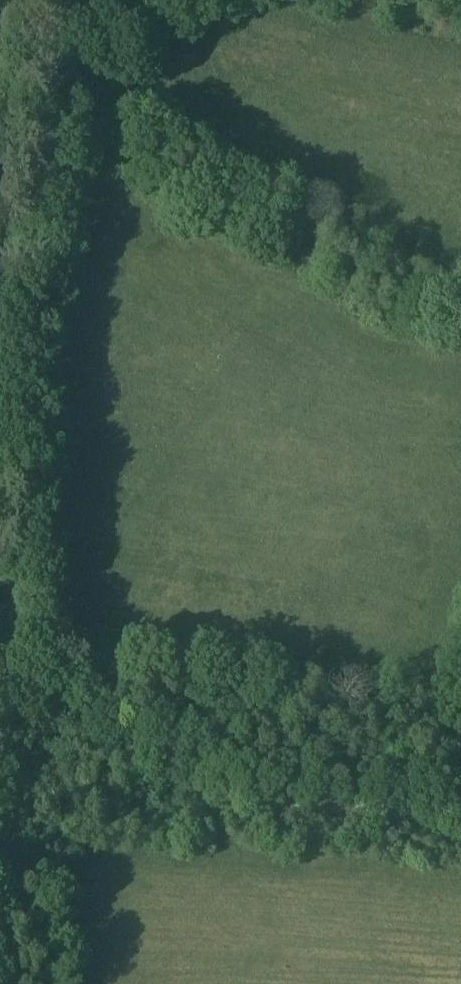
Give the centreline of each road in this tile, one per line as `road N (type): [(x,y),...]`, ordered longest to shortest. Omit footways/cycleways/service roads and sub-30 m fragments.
road 1 (track): [(460,815),(171,801),(0,737)]

